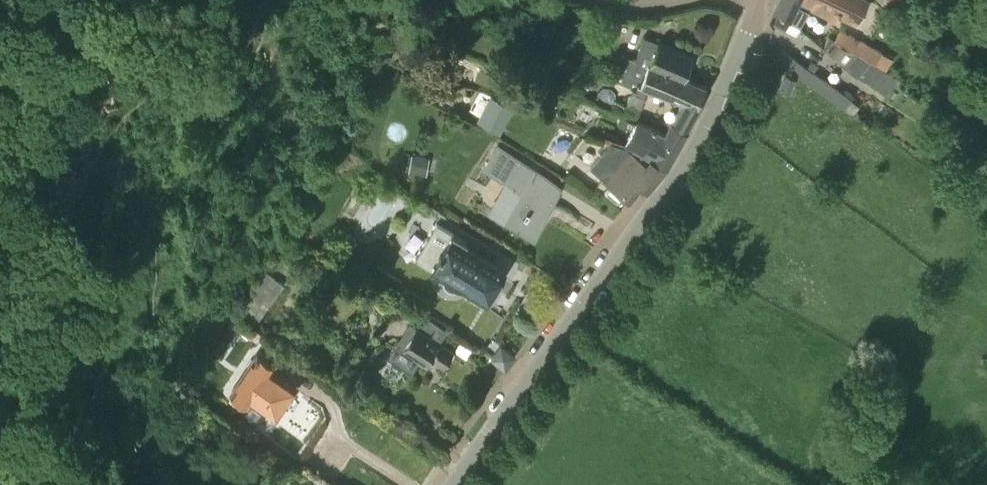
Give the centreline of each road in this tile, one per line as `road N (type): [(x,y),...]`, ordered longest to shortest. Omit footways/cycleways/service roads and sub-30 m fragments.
road 1 (tertiary): [(456,484),(681,174),(762,0)]

